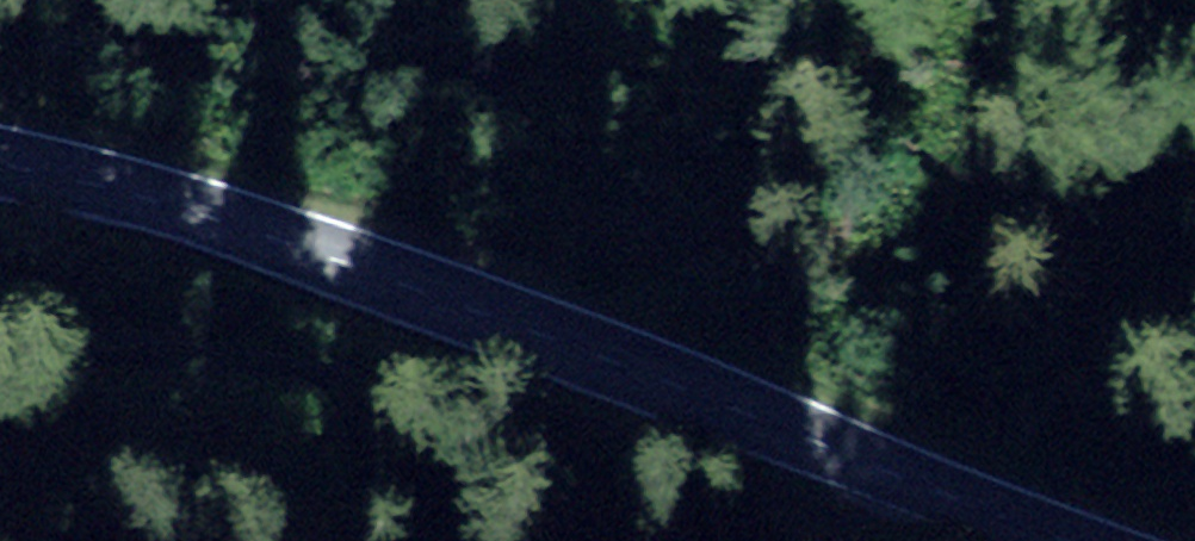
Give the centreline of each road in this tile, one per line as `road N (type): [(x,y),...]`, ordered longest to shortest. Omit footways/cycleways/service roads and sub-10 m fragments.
road 1 (secondary): [(1079,540),(339,263),(0,164)]
road 2 (track): [(828,540),(649,505),(484,439),(366,498),(196,451),(0,429)]

